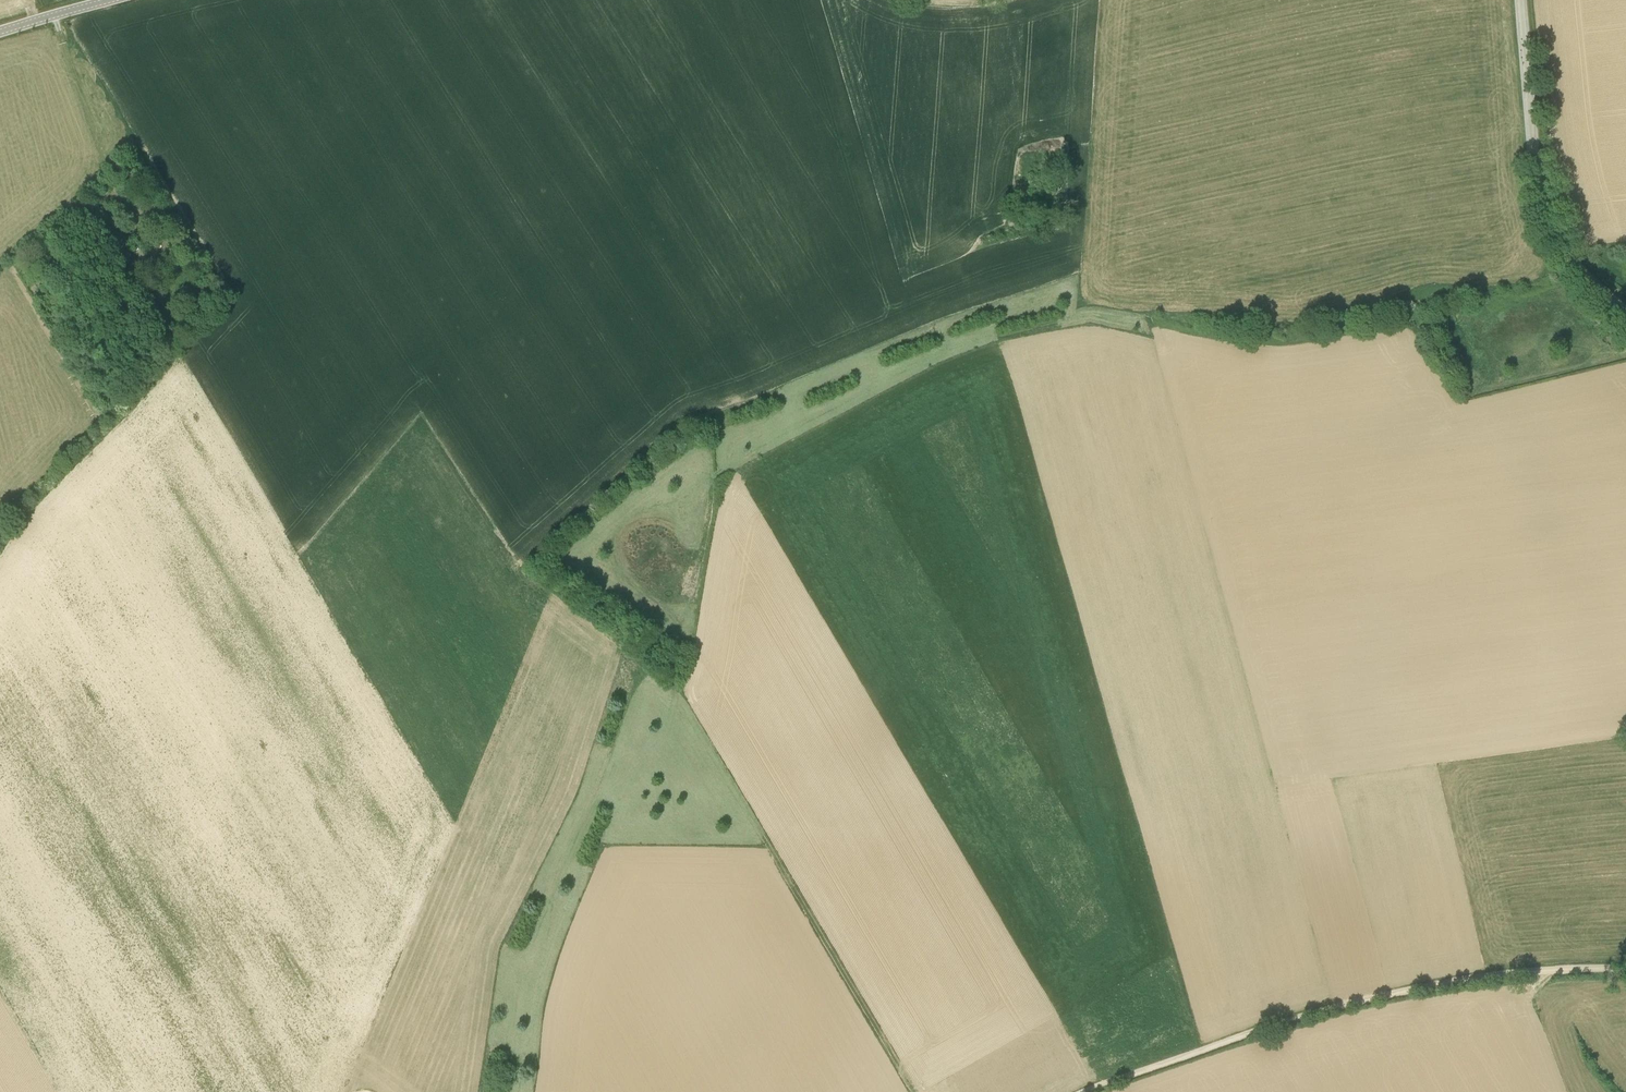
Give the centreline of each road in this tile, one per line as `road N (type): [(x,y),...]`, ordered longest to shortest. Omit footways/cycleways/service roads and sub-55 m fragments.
road 1 (track): [(1085,1091),(1318,1011),(1415,989),(1495,975),(1625,968)]
road 2 (tertiary): [(1625,314),(1568,259),(1542,211),(1521,0)]
road 3 (track): [(908,1091),(765,845)]
road 4 (track): [(1007,0),(950,10),(888,0)]

